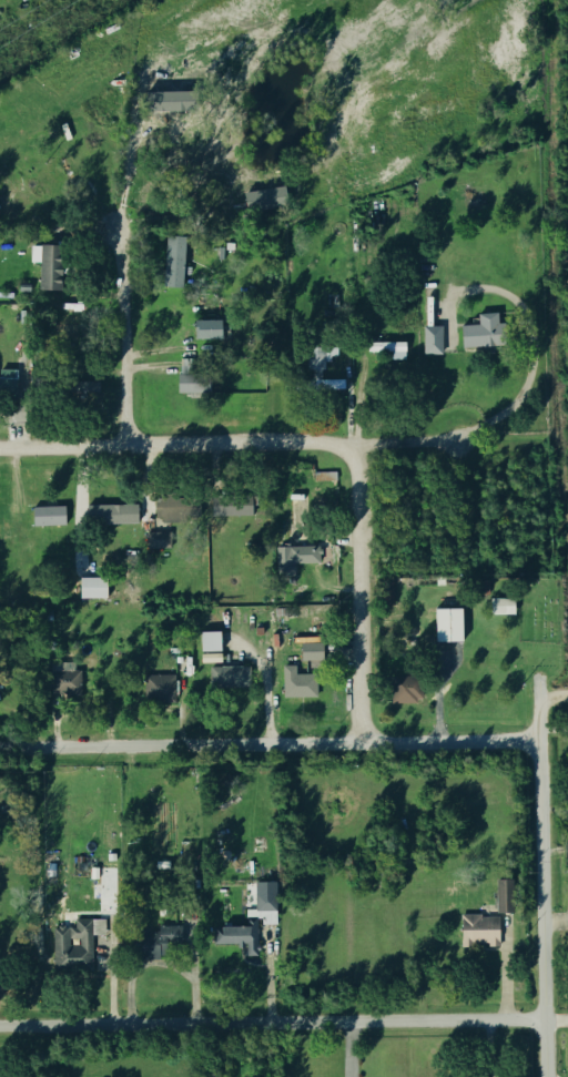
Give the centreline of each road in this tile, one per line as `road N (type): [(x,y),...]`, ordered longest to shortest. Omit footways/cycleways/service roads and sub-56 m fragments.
road 1 (residential): [(546,1019),(0,1025)]
road 2 (residential): [(0,747),(539,740)]
road 3 (residential): [(455,443),(0,446)]
road 4 (residential): [(549,1076),(539,672)]
road 5 (residential): [(362,743),(356,443)]
road 6 (residential): [(126,445),(124,253),(116,225)]

